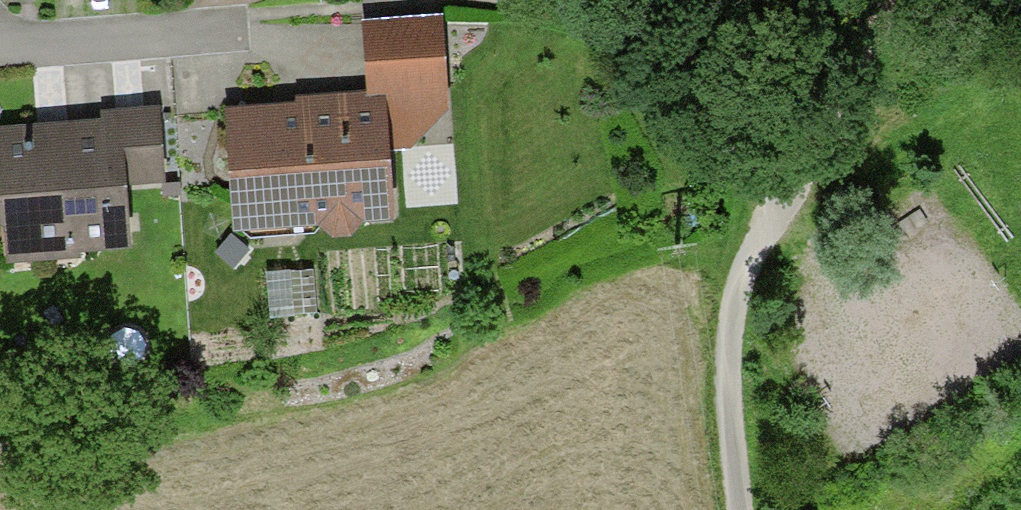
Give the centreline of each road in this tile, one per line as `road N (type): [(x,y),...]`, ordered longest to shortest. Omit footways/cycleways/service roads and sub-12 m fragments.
road 1 (track): [(737,509),(726,415),(728,300),(769,194),(872,130)]
road 2 (residential): [(0,51),(241,36)]
road 3 (track): [(769,194),(832,37),(858,0)]

